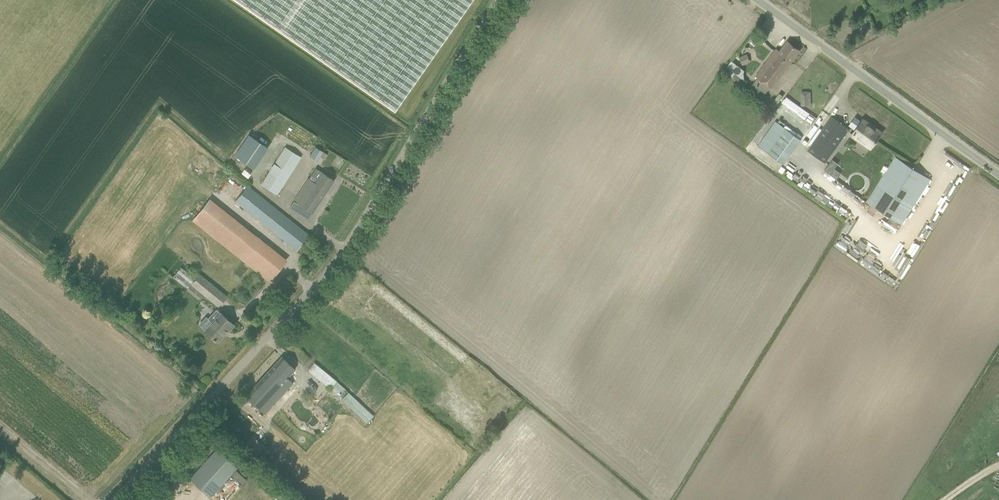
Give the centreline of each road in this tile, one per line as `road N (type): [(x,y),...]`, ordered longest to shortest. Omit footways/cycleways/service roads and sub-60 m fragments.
road 1 (unclassified): [(116,499),(317,287),(501,0)]
road 2 (unclassified): [(998,179),(755,0)]

